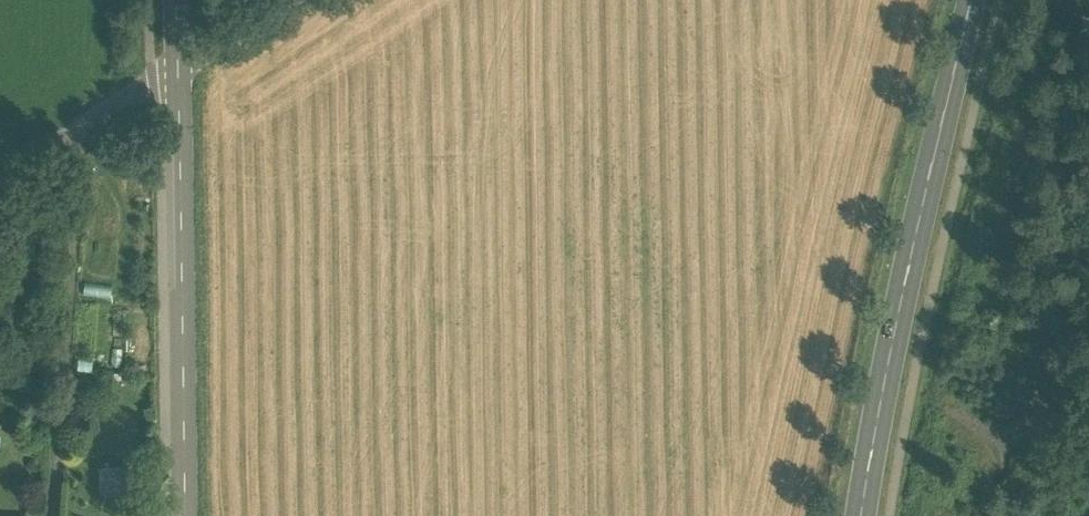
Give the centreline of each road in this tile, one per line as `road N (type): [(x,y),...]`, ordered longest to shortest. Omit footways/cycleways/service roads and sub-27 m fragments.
road 1 (primary): [(861,515),(894,335),(971,0)]
road 2 (tertiary): [(181,67),(184,515)]
road 3 (residential): [(181,67),(135,88),(0,180)]

